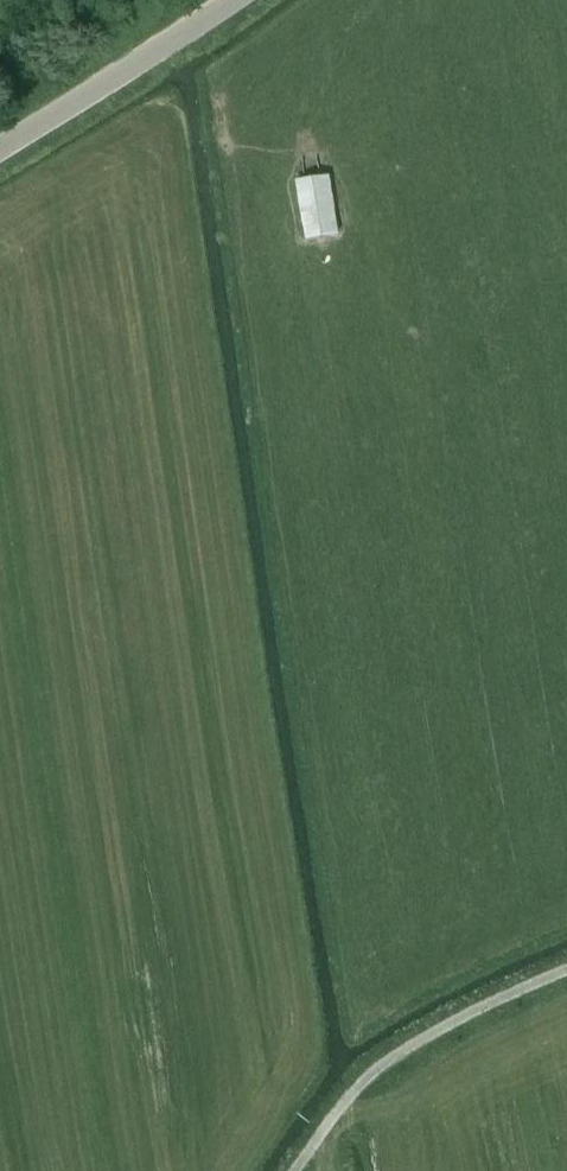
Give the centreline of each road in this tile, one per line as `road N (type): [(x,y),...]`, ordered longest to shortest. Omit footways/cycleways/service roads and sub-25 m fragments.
road 1 (unclassified): [(0,175),(130,104),(265,0)]

